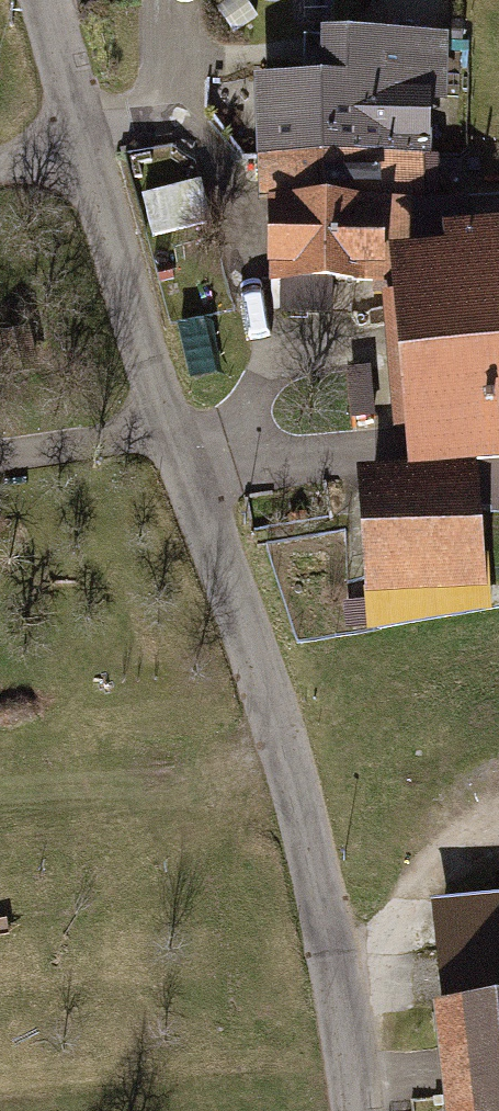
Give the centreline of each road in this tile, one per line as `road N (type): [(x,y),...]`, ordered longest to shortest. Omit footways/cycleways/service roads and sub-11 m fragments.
road 1 (unclassified): [(45,0),(86,158),(282,750),(333,936),(356,1110)]
road 2 (track): [(333,936),(394,919),(498,835)]

